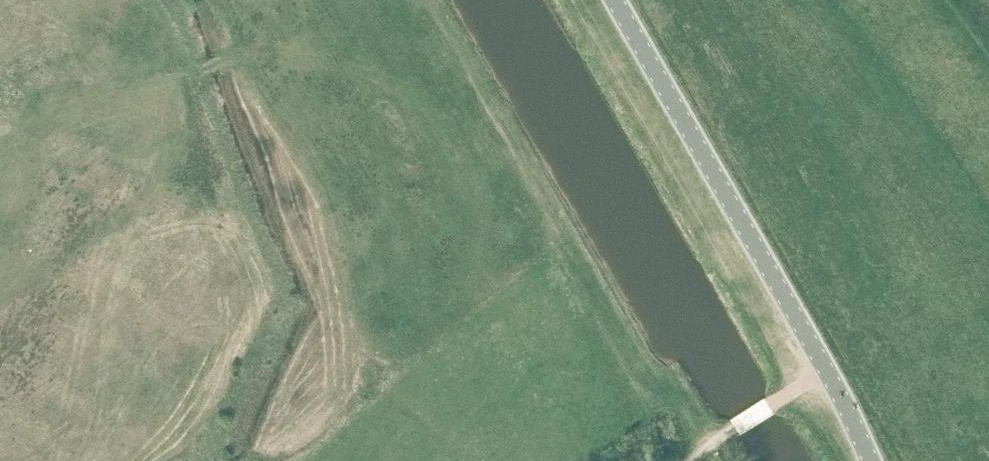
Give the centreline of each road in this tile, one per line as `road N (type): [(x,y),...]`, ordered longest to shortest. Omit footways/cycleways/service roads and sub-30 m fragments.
road 1 (unclassified): [(868,460),(614,0)]
road 2 (track): [(824,369),(684,460)]

